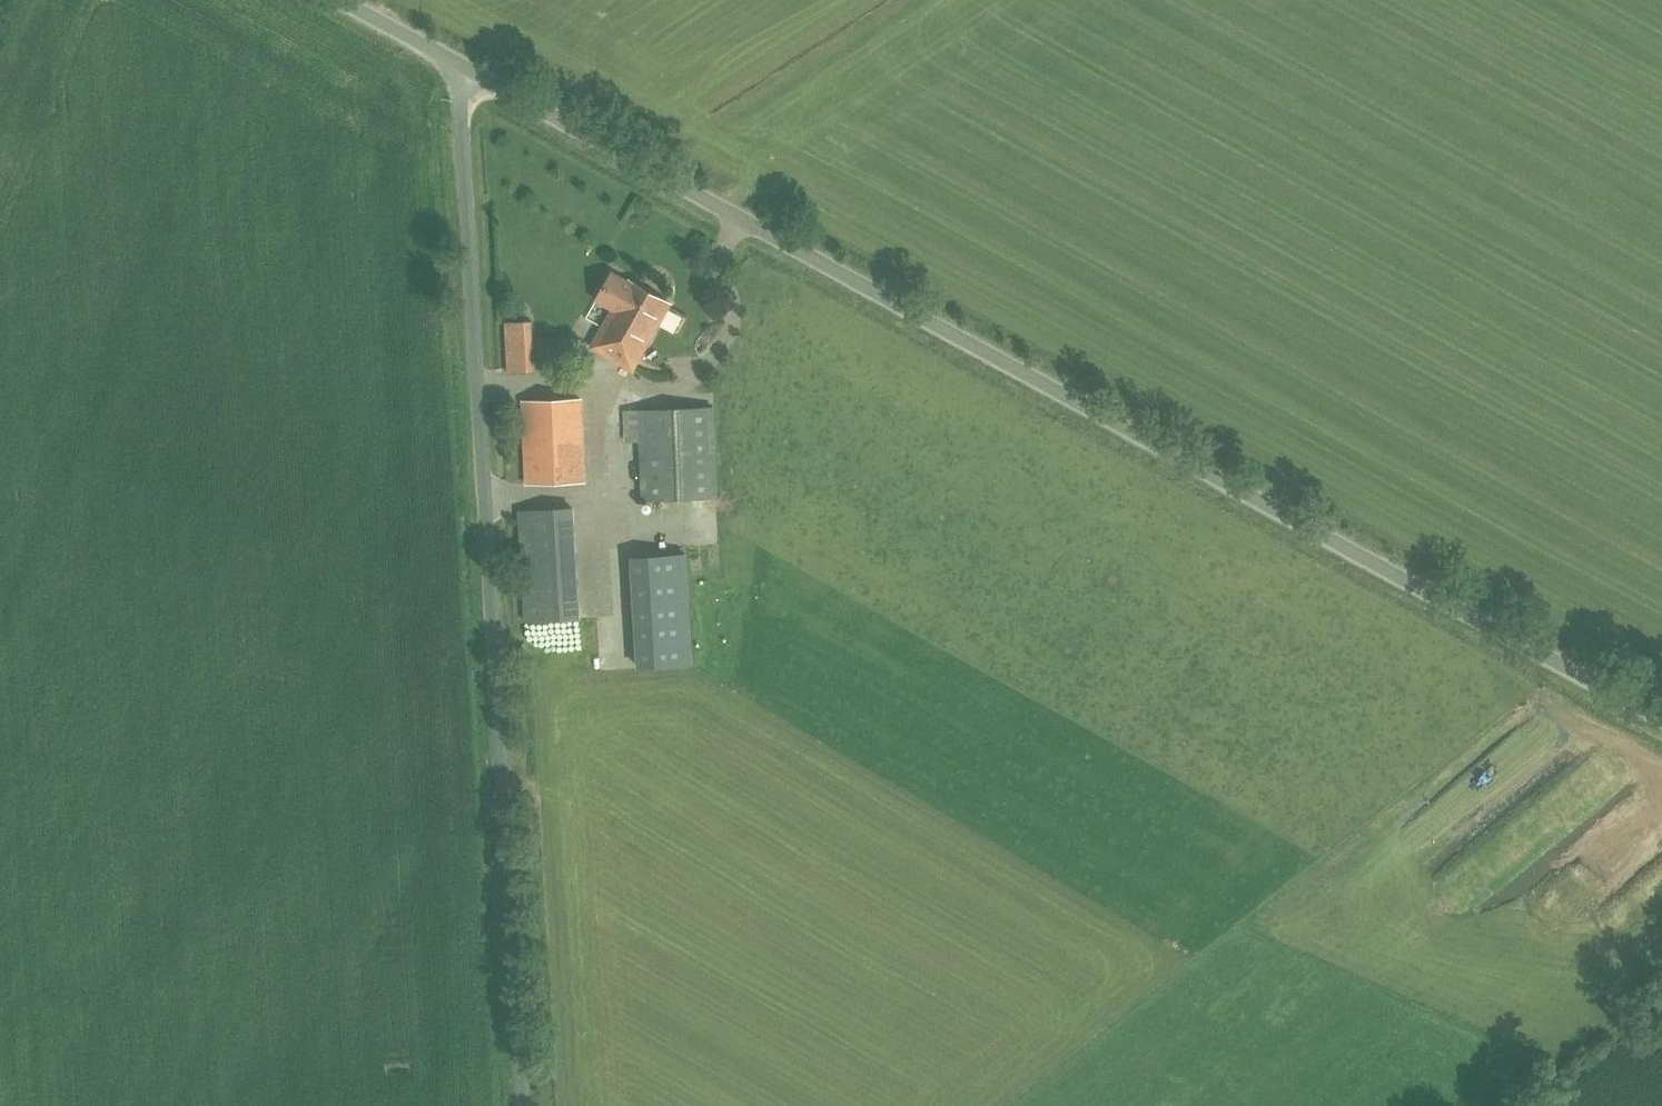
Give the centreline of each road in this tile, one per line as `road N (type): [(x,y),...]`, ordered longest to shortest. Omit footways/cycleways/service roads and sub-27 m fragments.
road 1 (unclassified): [(1661,717),(467,67)]
road 2 (unclassified): [(521,1105),(459,89),(467,67)]
road 3 (unclassified): [(467,67),(345,0)]

